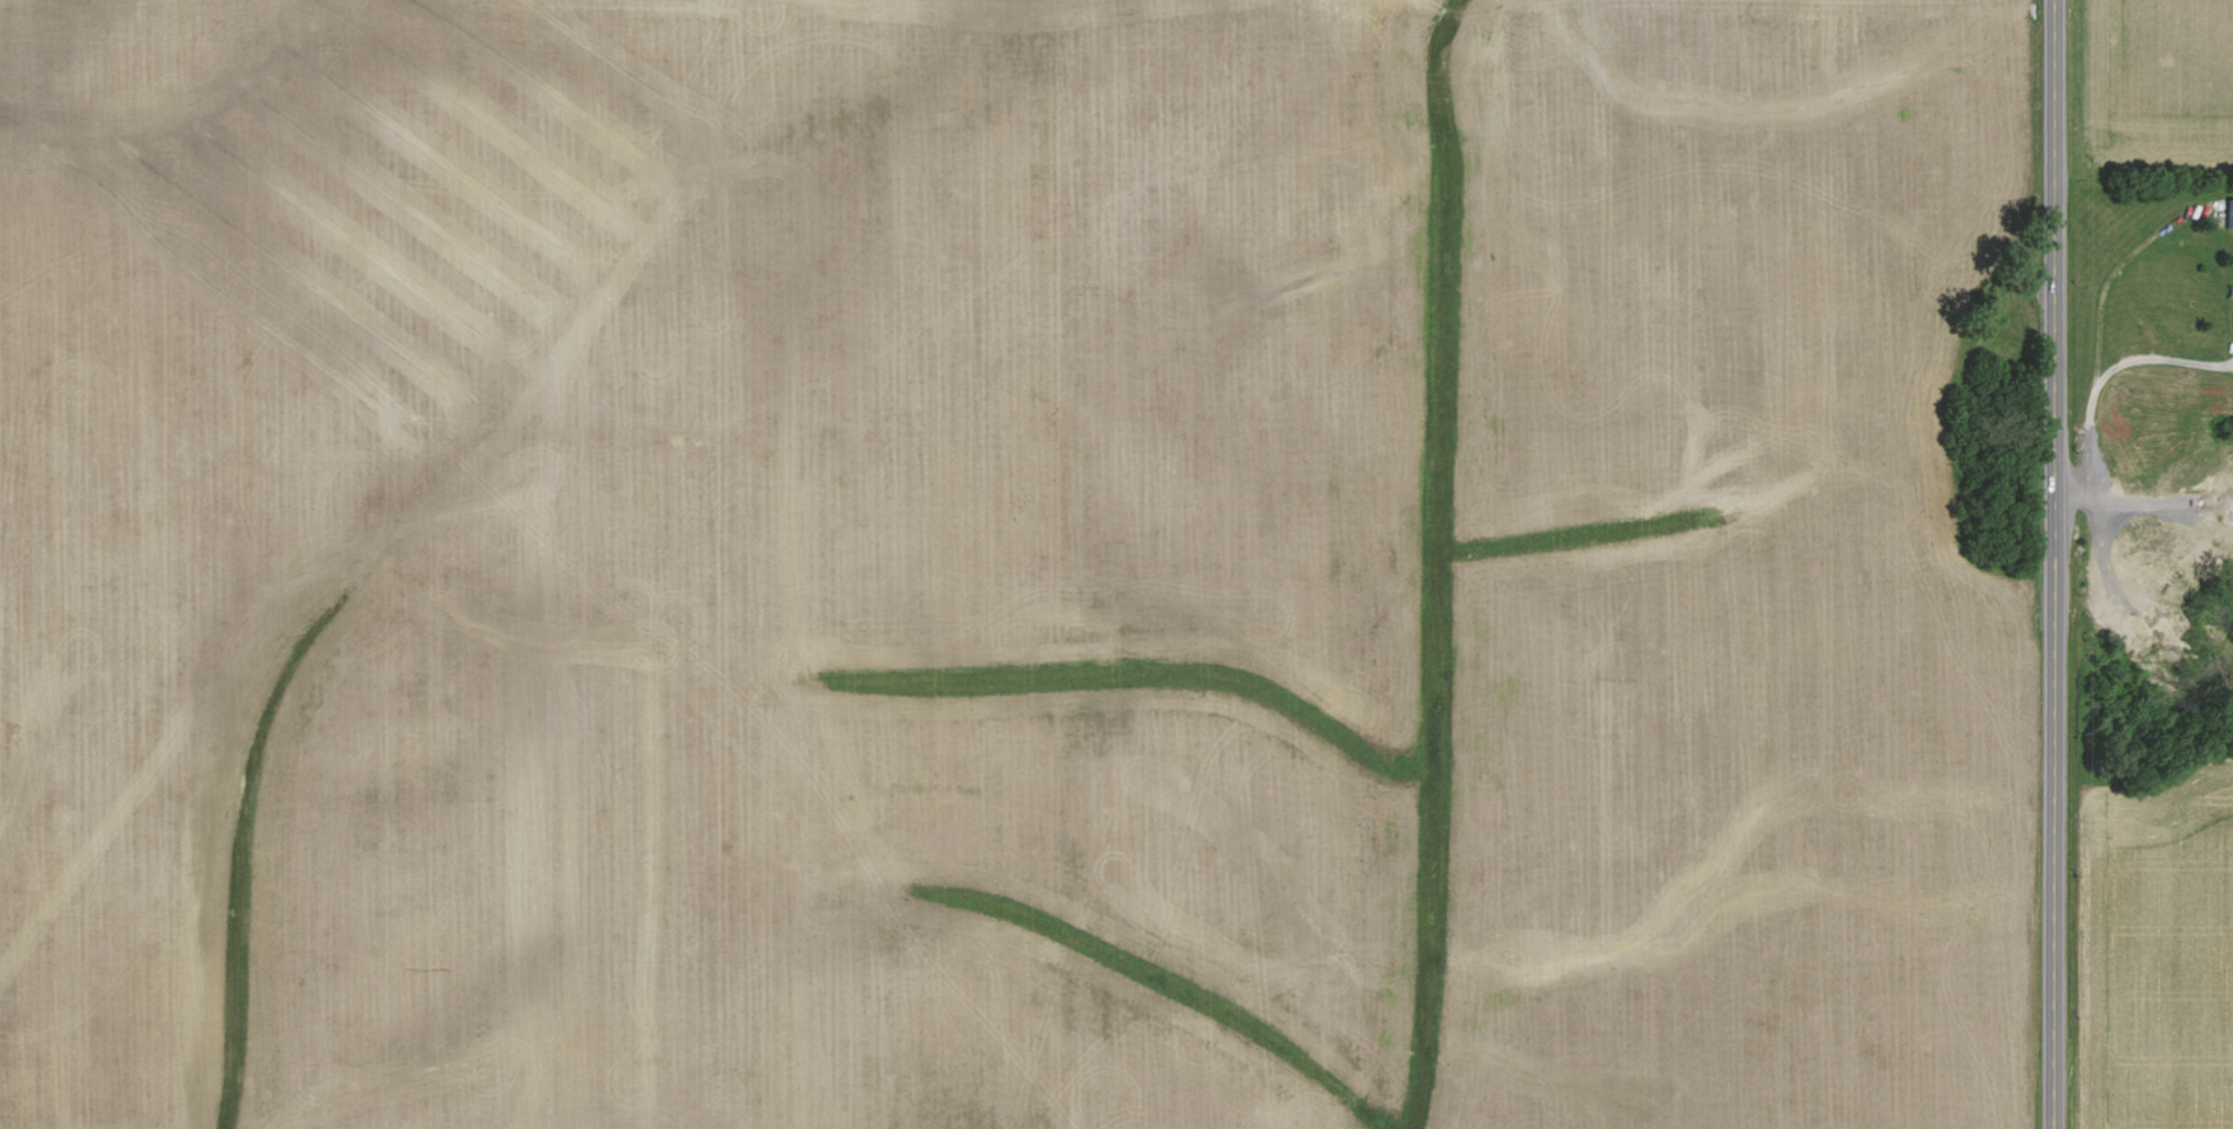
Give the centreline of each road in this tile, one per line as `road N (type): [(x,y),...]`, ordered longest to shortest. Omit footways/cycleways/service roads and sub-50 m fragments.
road 1 (primary): [(2055,1128),(2051,0)]

